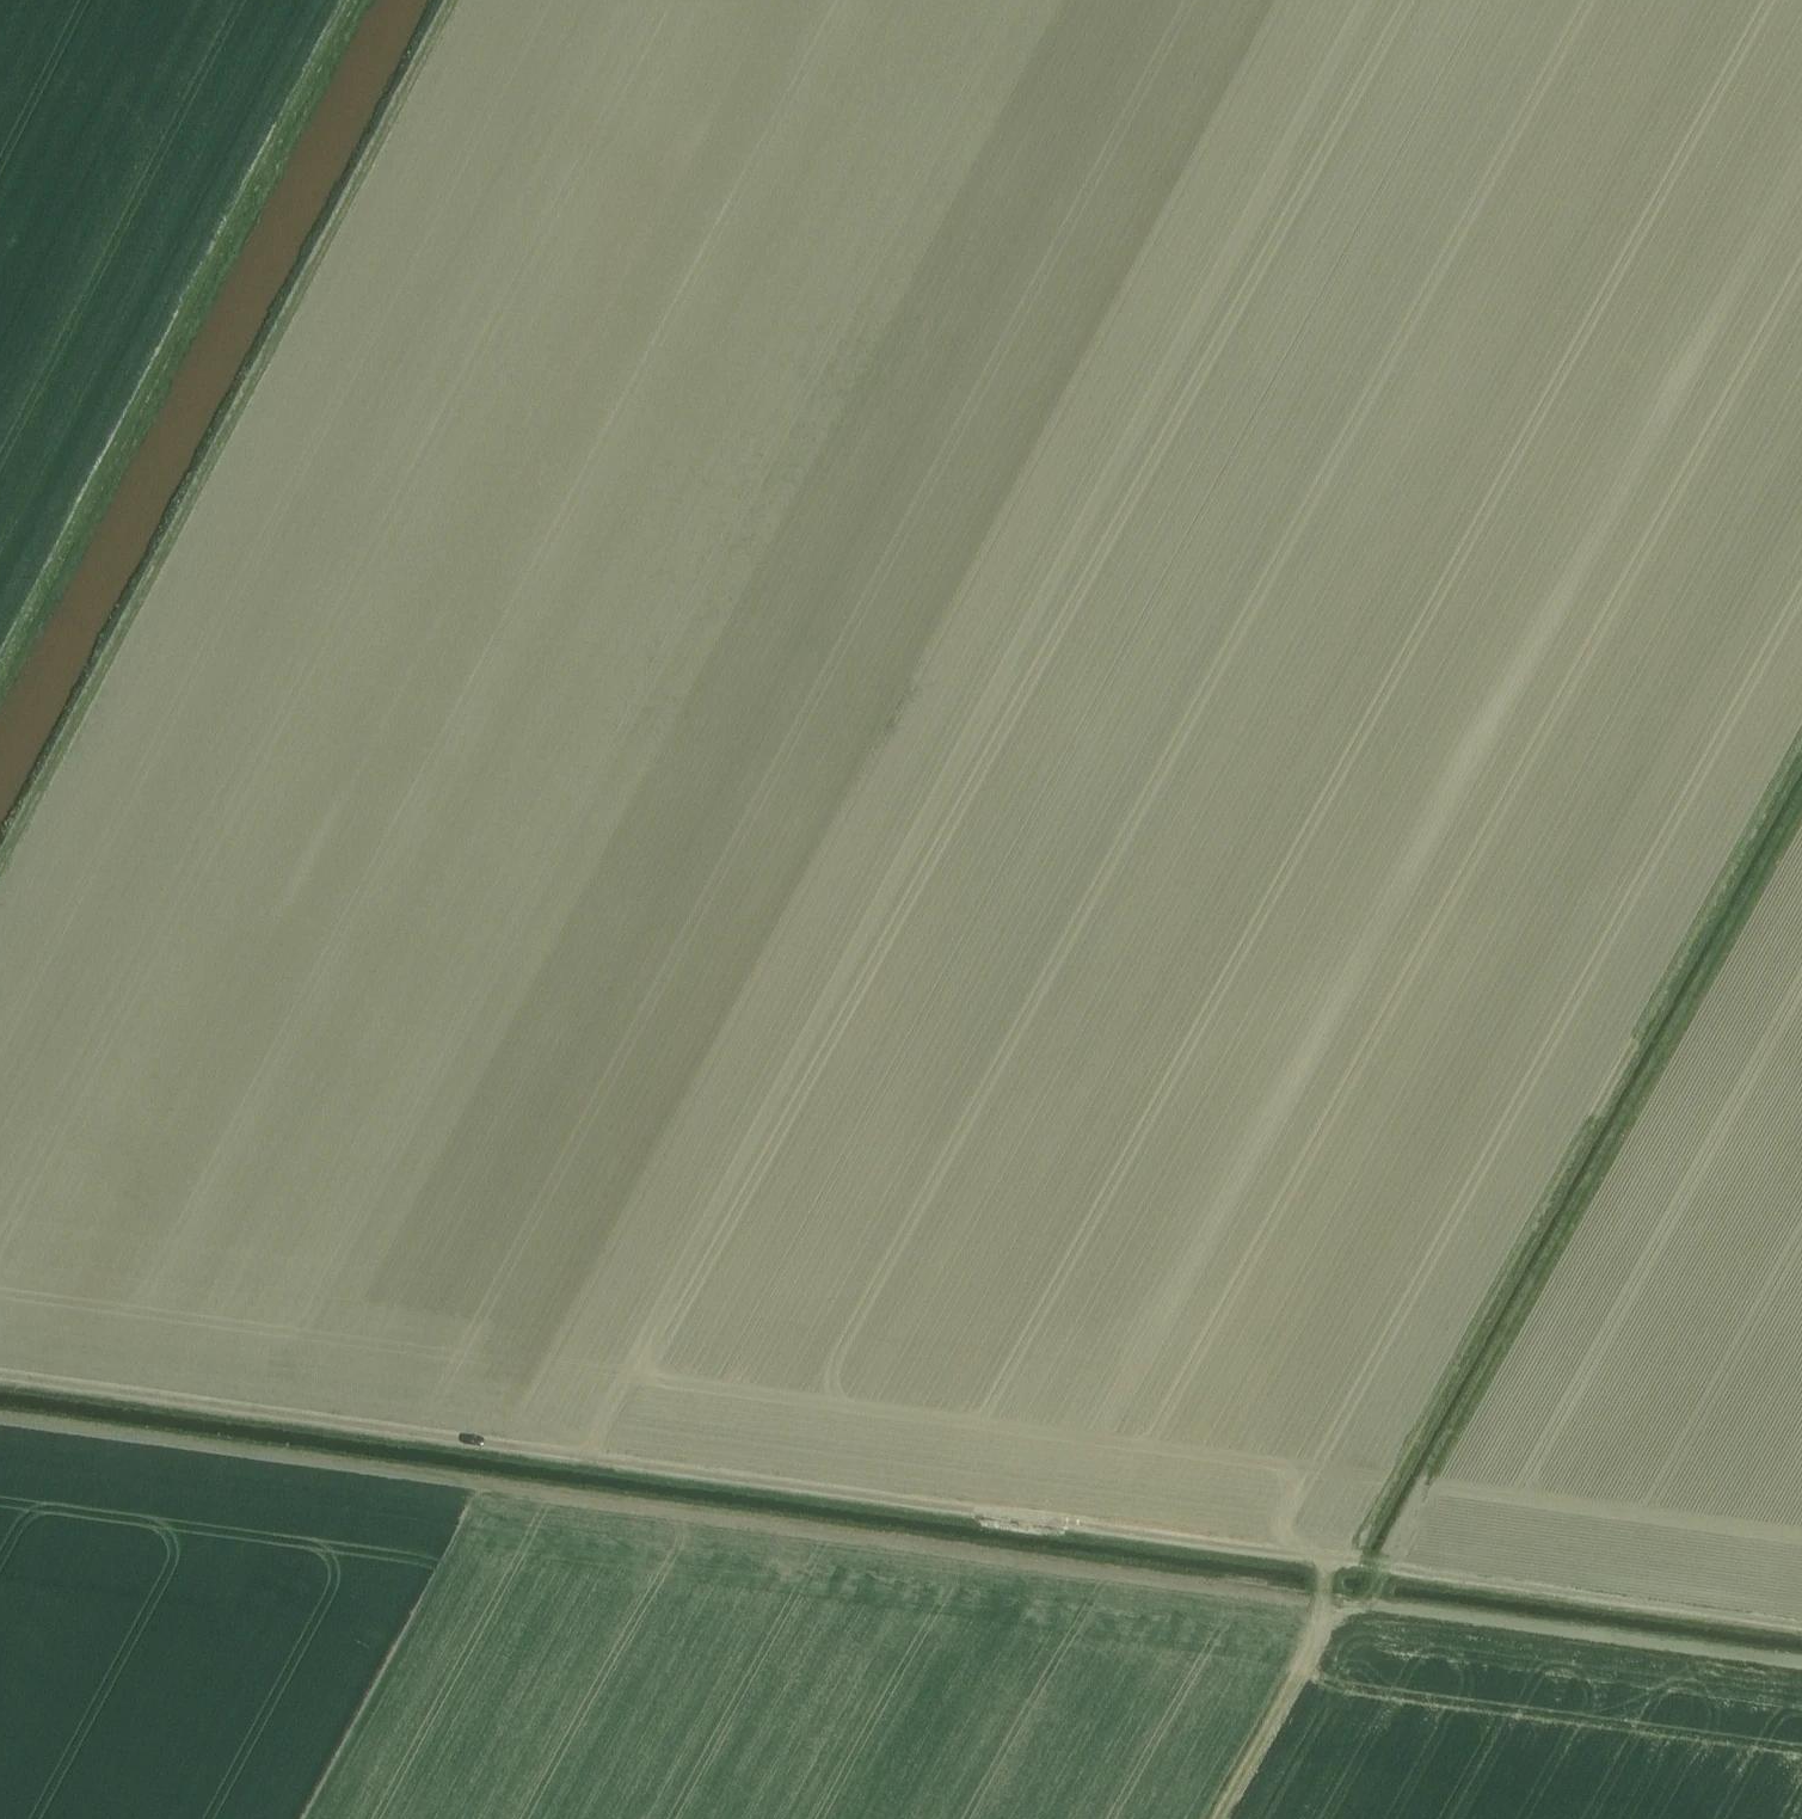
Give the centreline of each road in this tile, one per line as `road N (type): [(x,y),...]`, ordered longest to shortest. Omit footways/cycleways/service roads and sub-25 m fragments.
road 1 (track): [(1219,1818),(1324,1630)]

